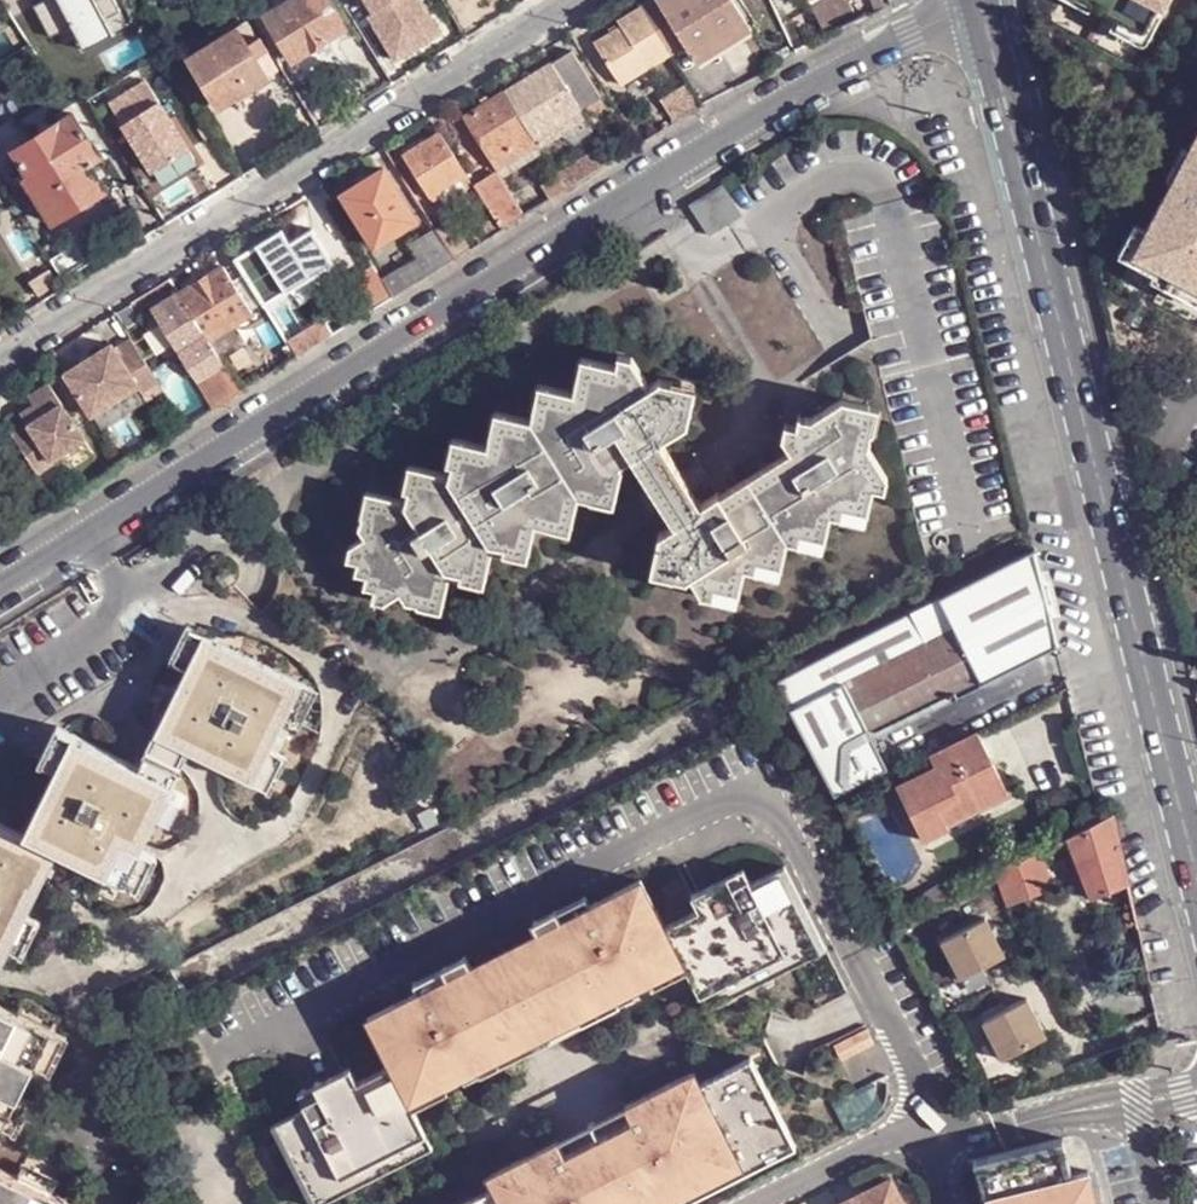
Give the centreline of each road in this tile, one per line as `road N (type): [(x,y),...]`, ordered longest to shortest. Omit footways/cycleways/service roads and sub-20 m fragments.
road 1 (residential): [(983,1),(805,86),(90,527)]
road 2 (tertiary): [(1196,877),(983,1)]
road 3 (residential): [(0,359),(574,0)]

